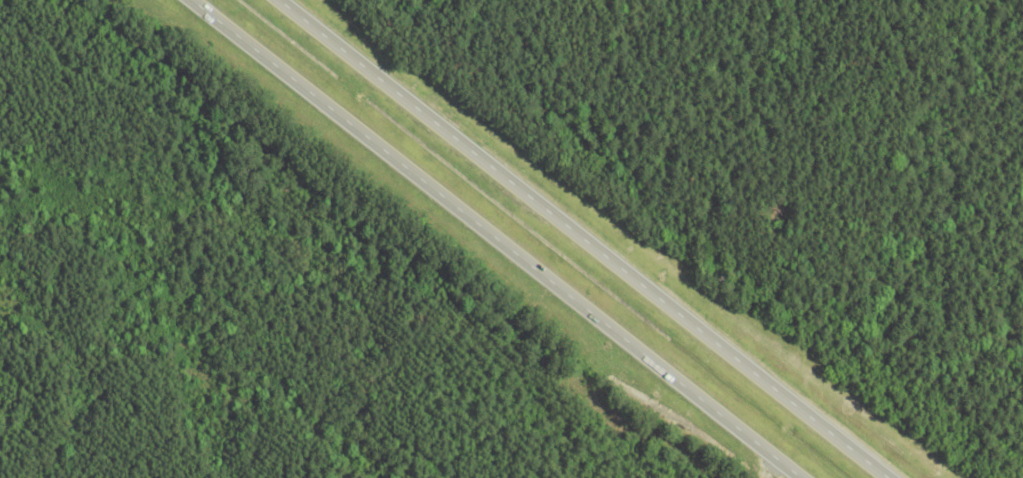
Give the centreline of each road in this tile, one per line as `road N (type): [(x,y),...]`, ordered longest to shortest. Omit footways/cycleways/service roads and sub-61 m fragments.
road 1 (trunk): [(178,0),(796,477)]
road 2 (trunk): [(886,477),(272,0)]

